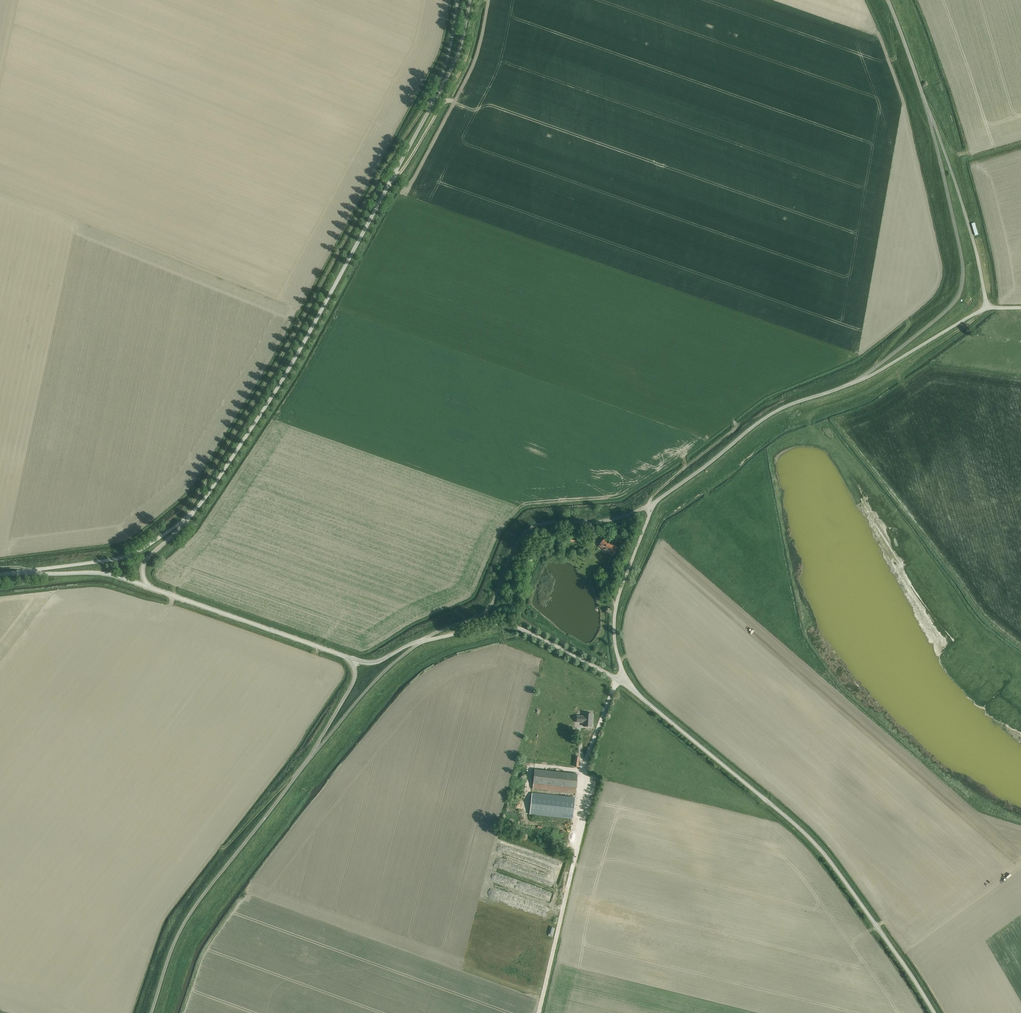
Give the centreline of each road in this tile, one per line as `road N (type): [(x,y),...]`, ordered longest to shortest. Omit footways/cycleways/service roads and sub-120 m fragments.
road 1 (unclassified): [(186,519),(283,377),(432,103)]
road 2 (track): [(432,103),(383,169),(186,519)]
road 3 (unclassified): [(937,1012),(830,856),(627,682)]
road 4 (unclassified): [(858,381),(937,319),(961,288),(927,109)]
road 5 (unclassified): [(150,1012),(192,907),(314,753)]
road 6 (unclassified): [(423,641),(481,615),(532,527),(614,519),(654,504)]
road 7 (unclassified): [(654,504),(763,419),(858,381)]
road 8 (unclassified): [(627,682),(506,625),(423,641)]
road 9 (unclassified): [(349,658),(149,587)]
road 10 (unclassified): [(986,307),(976,251),(927,109)]
road 11 (unclassified): [(627,682),(615,642),(616,603),(654,504)]
road 12 (unclassified): [(15,573),(132,555),(186,519)]
road 13 (unclassified): [(314,753),(374,681),(423,641)]
road 14 (unclassified): [(858,381),(986,307)]
road 15 (unclassified): [(15,573),(94,573),(149,587)]

